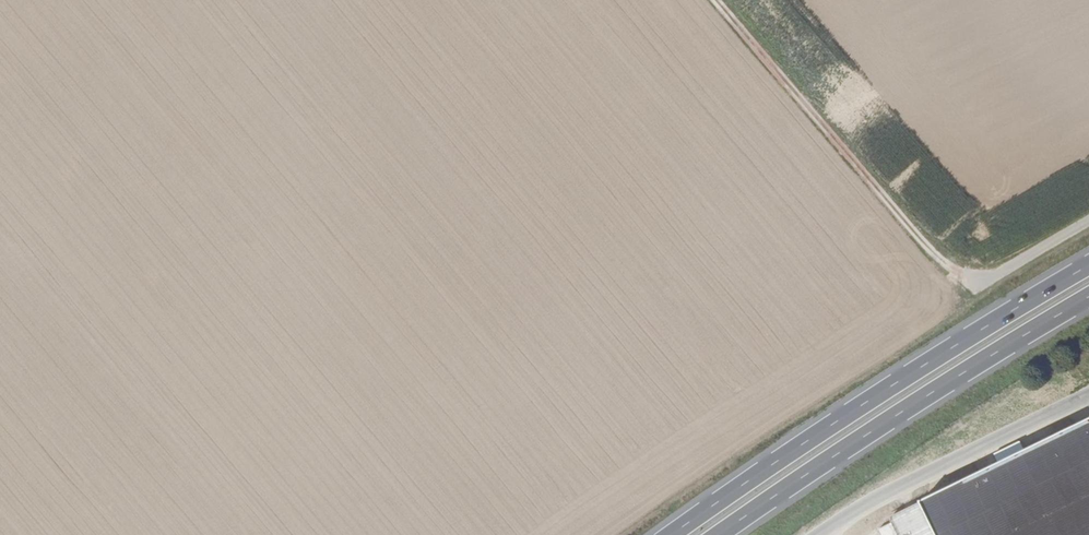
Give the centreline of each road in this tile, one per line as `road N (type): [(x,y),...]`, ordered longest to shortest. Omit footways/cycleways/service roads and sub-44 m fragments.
road 1 (trunk): [(1088,265),(672,534)]
road 2 (trunk): [(719,534),(1088,297)]
road 3 (track): [(719,0),(927,243)]

